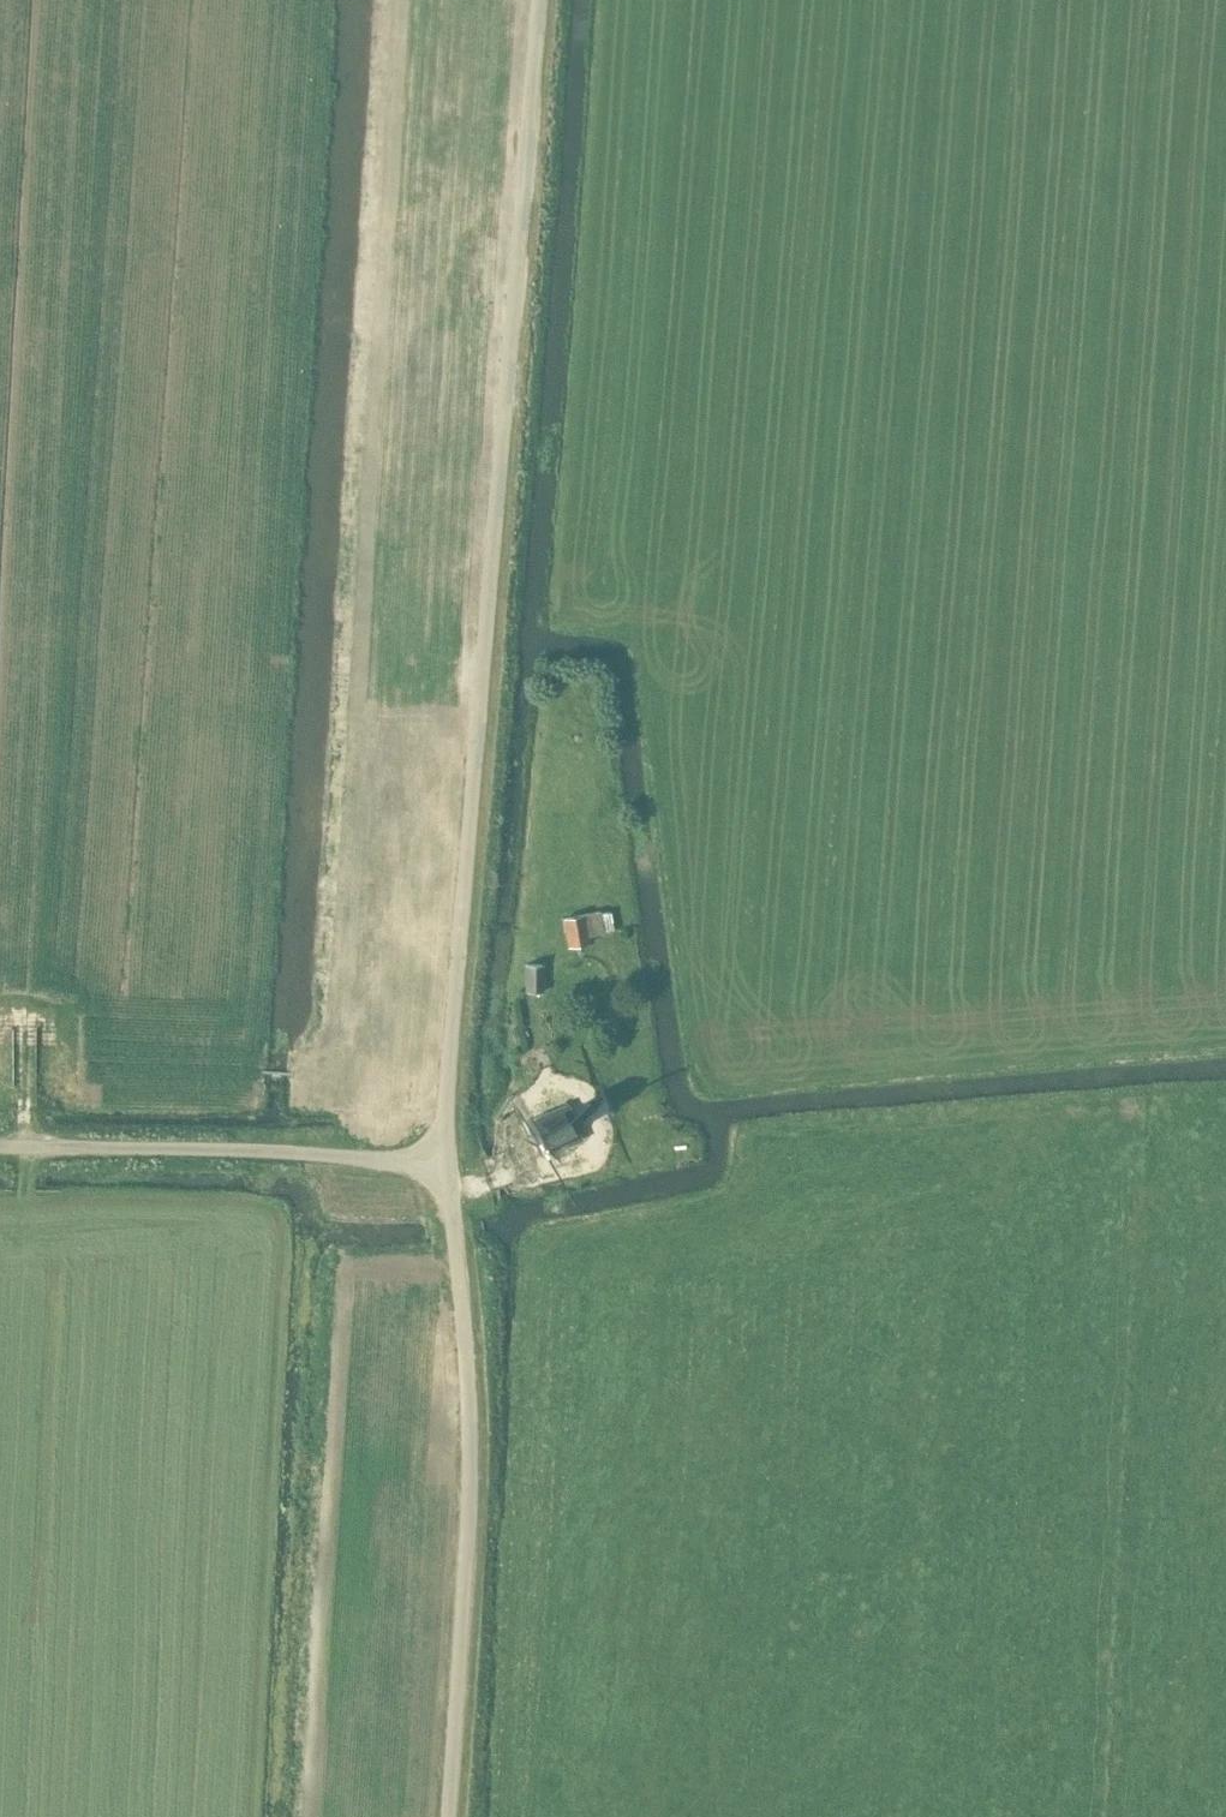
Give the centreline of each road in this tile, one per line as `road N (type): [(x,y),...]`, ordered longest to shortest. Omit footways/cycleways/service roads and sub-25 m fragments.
road 1 (unclassified): [(444,1168),(537,0)]
road 2 (unclassified): [(449,1816),(472,1408),(444,1168)]
road 3 (unclassified): [(444,1168),(288,1151),(0,1144)]

